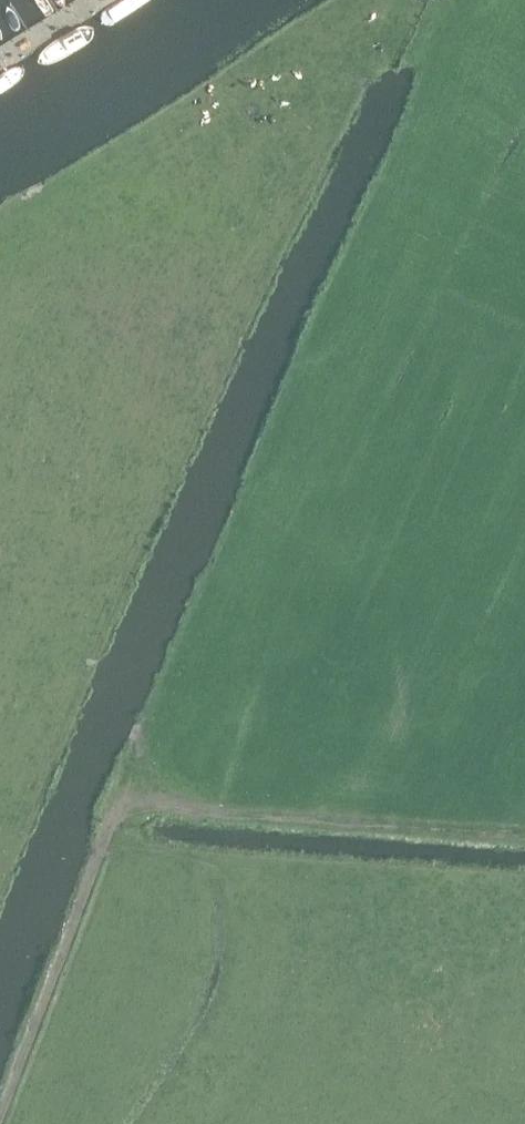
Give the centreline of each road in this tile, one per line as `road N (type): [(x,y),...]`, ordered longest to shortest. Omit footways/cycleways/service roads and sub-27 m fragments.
road 1 (track): [(524,834),(155,801),(115,808),(0,1110)]

